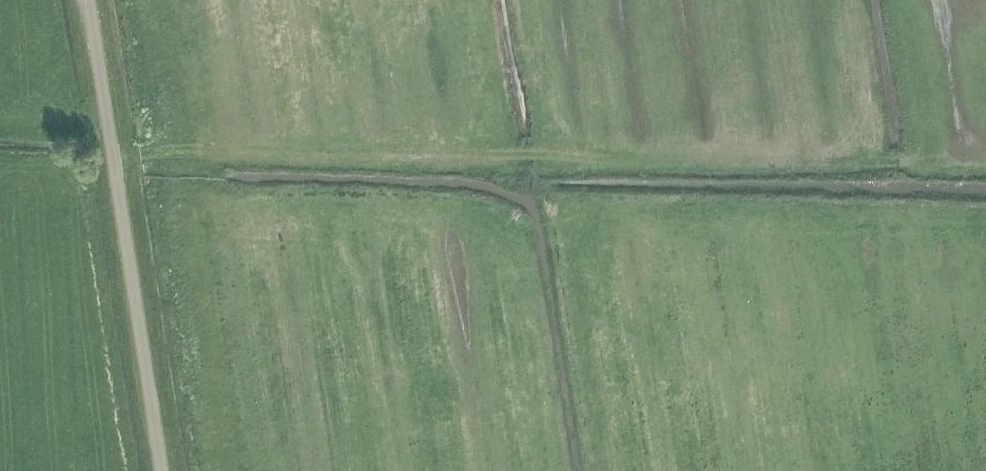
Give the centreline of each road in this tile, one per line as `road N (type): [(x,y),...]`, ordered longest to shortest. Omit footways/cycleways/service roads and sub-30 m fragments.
road 1 (unclassified): [(164,470),(93,0)]

